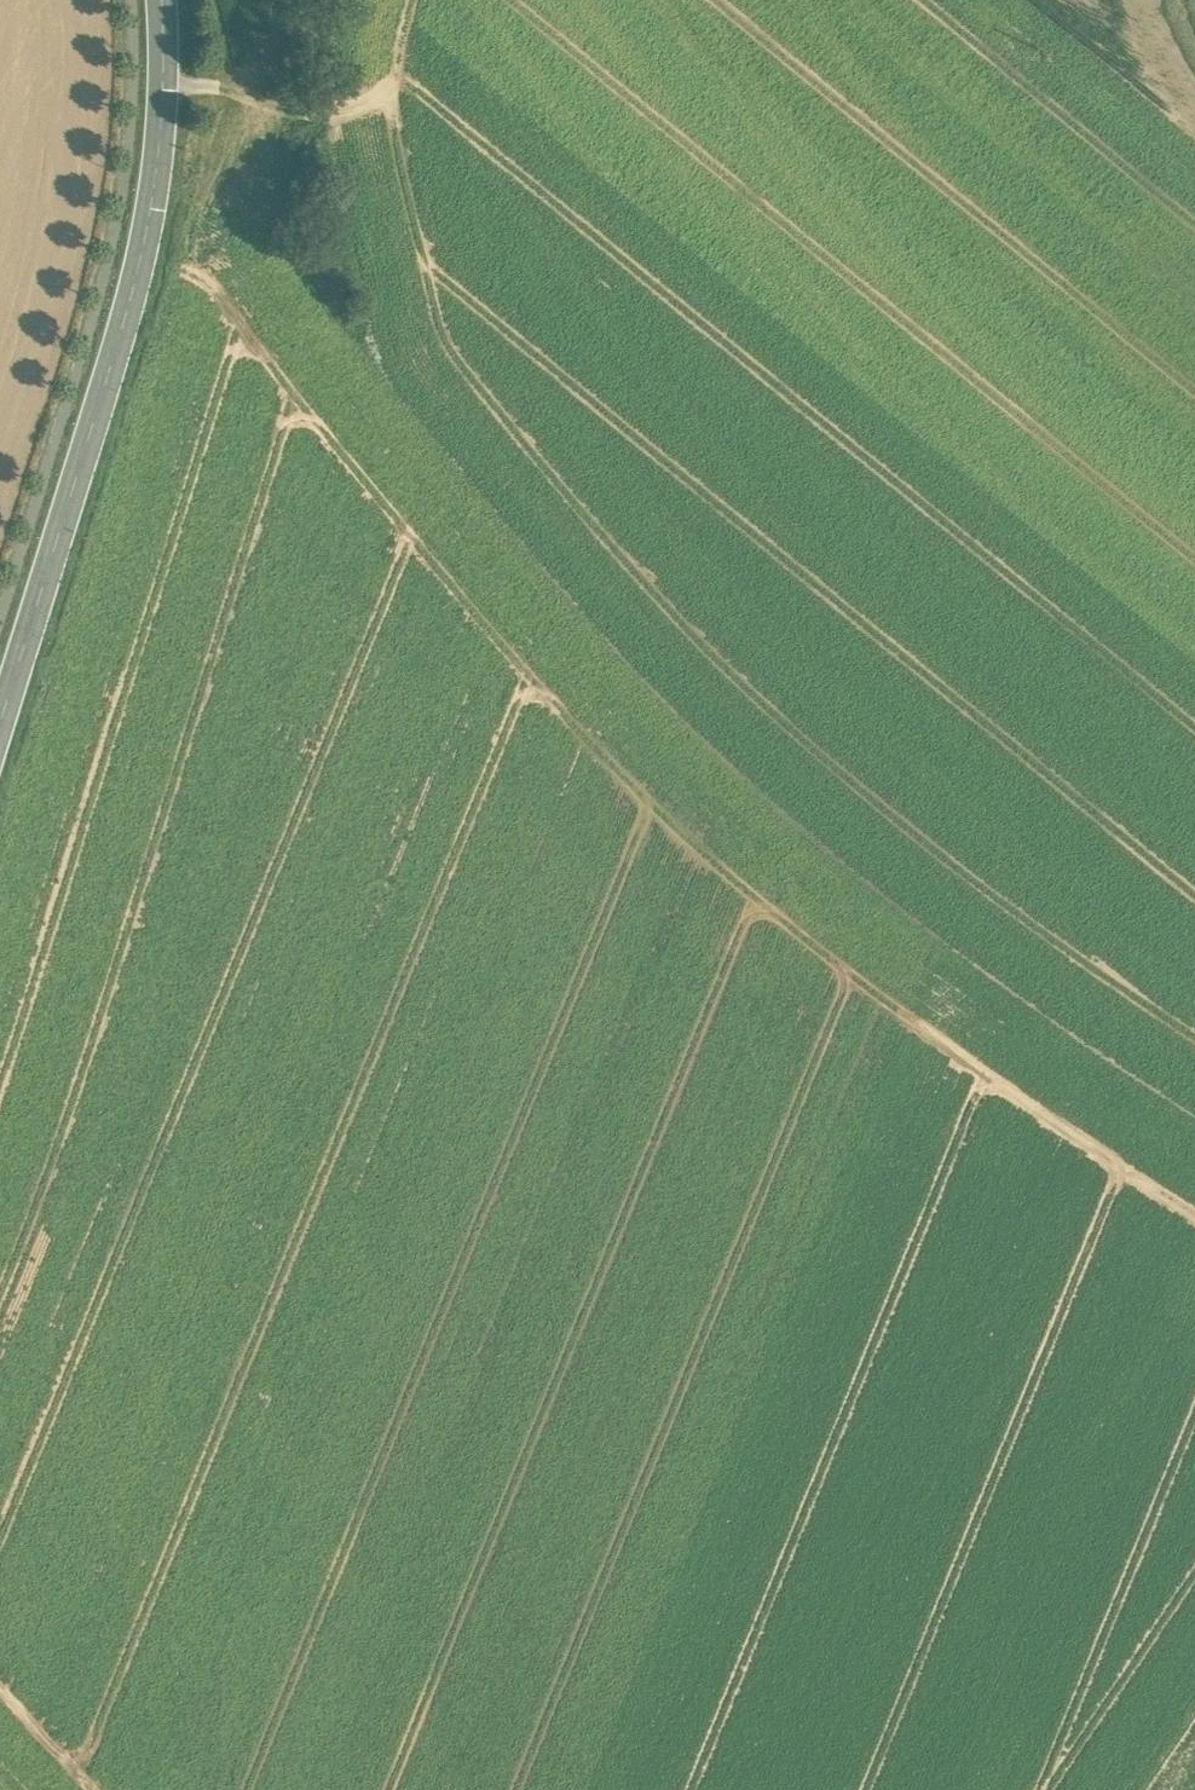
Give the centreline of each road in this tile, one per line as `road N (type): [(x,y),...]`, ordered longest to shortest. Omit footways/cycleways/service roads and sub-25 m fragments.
road 1 (secondary): [(0,729),(153,203),(166,86),(164,0)]

